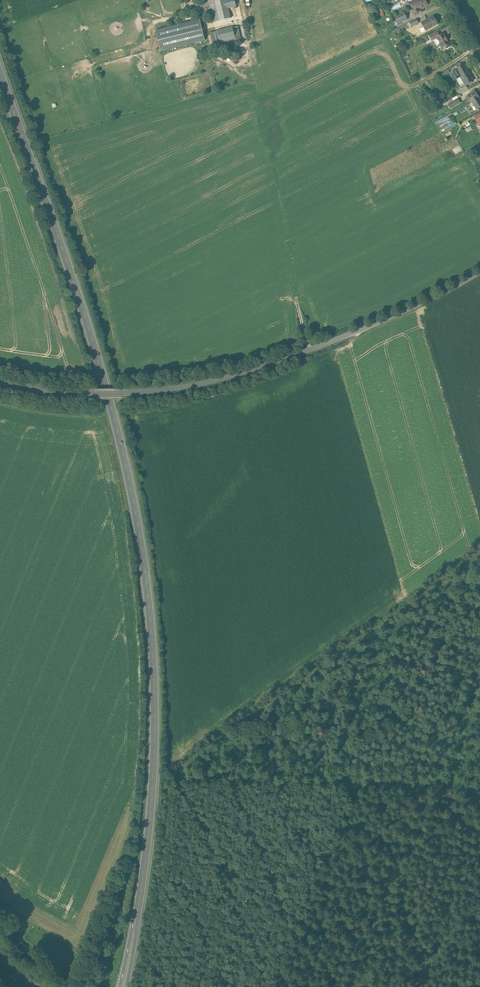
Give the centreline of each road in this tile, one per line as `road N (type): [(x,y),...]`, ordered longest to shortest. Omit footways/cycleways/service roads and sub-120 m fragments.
road 1 (primary): [(125,982),(153,787),(148,592),(110,402),(0,74)]
road 2 (unclassified): [(0,382),(83,392),(212,381),(354,333),(479,273)]

